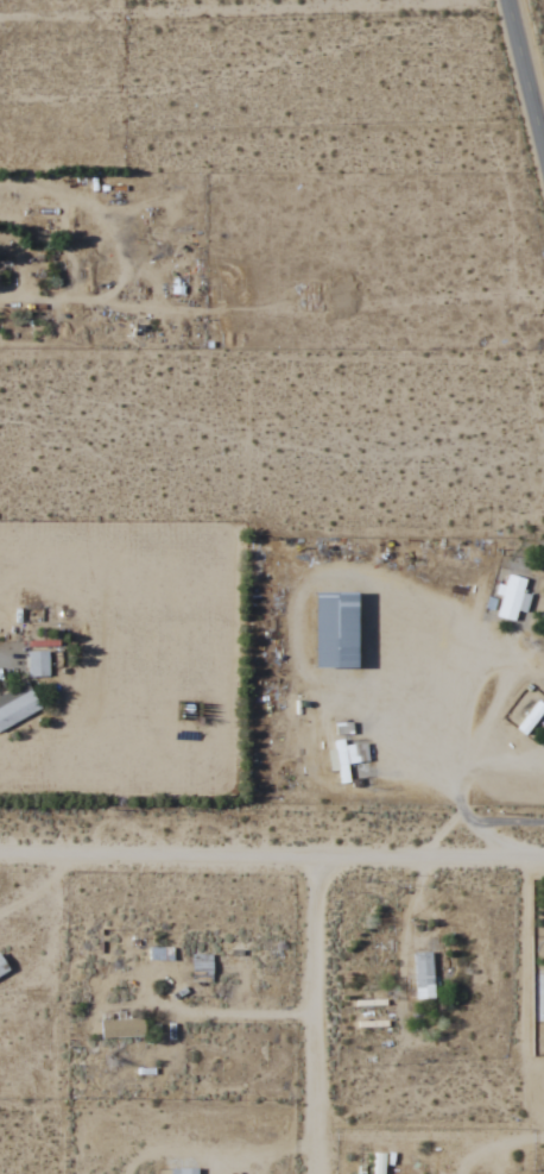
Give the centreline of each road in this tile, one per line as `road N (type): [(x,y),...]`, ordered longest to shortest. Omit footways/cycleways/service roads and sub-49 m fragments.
road 1 (residential): [(0,859),(543,861)]
road 2 (residential): [(313,1173),(315,862)]
road 3 (secondary): [(509,0),(543,146)]

